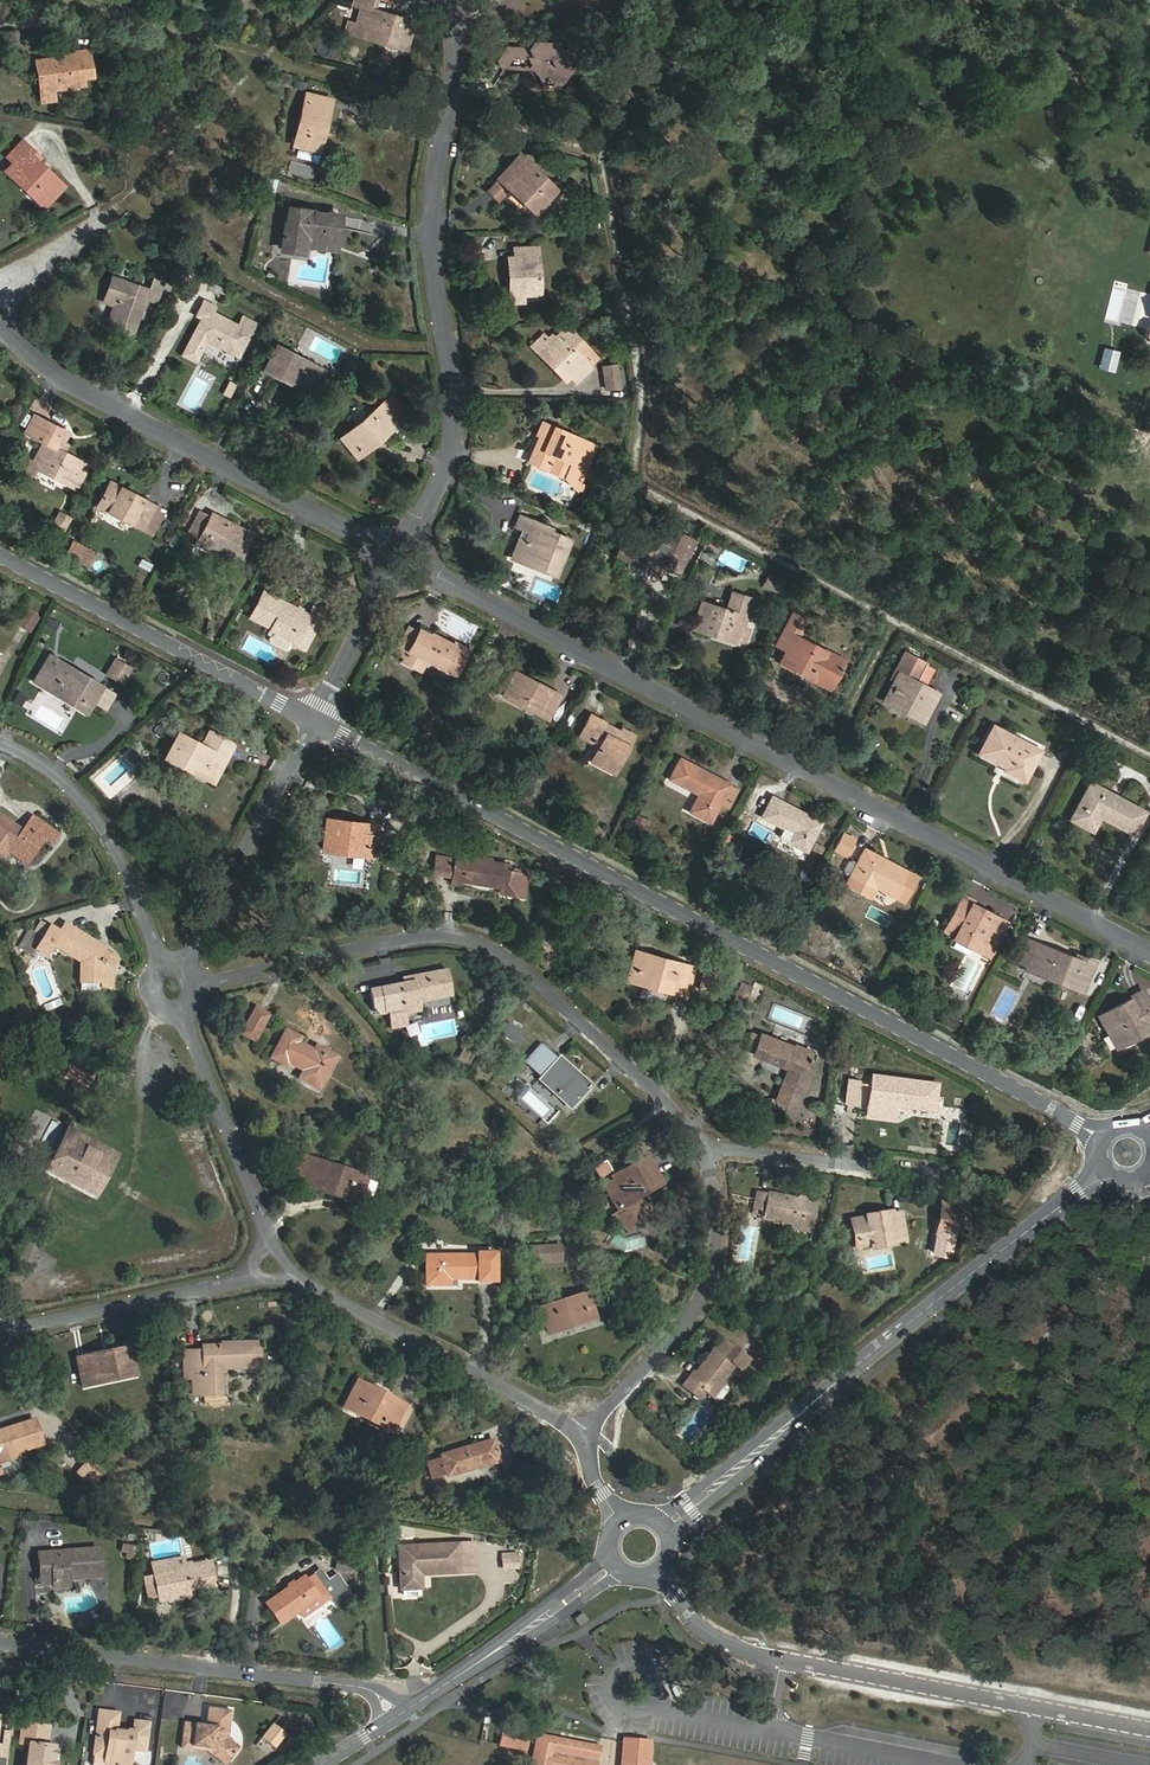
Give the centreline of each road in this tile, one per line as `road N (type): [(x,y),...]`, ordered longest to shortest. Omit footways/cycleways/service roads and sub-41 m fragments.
road 1 (track): [(1149,754),(635,481),(638,397),(598,157),(453,104),(269,54),(132,190),(0,264)]
road 2 (tertiary): [(1101,1139),(315,716)]
road 3 (residential): [(1149,952),(440,581)]
road 4 (residential): [(195,986),(379,943),(441,935),(475,942),(509,961),(692,1120),(701,1146)]
road 5 (secondary): [(664,1528),(1104,1172)]
road 6 (unclassified): [(658,1570),(695,1622),(722,1643),(1149,1729)]
road 7 (residential): [(423,523),(451,442),(454,382),(435,237),(438,161),(456,94),(456,34),(446,0)]
road 8 (residential): [(367,540),(39,365),(0,320)]
road 9 (residential): [(408,1708),(393,1691),(0,1642)]
road 10 (tertiary): [(315,716),(0,562)]
road 11 (residential): [(701,1146),(722,1252),(695,1318),(604,1409)]
road 12 (residential): [(303,1282),(564,1421)]
road 13 (residential): [(0,742),(39,757),(92,809),(144,910),(158,958)]
road 14 (residential): [(183,961),(315,716)]
road 15 (secondary): [(408,1708),(615,1564)]
road 16 (residential): [(268,1236),(180,1008)]
road 17 (residential): [(15,1329),(247,1279)]
road 18 (residential): [(701,1146),(887,1167)]
road 19 (residential): [(380,595),(315,716)]

